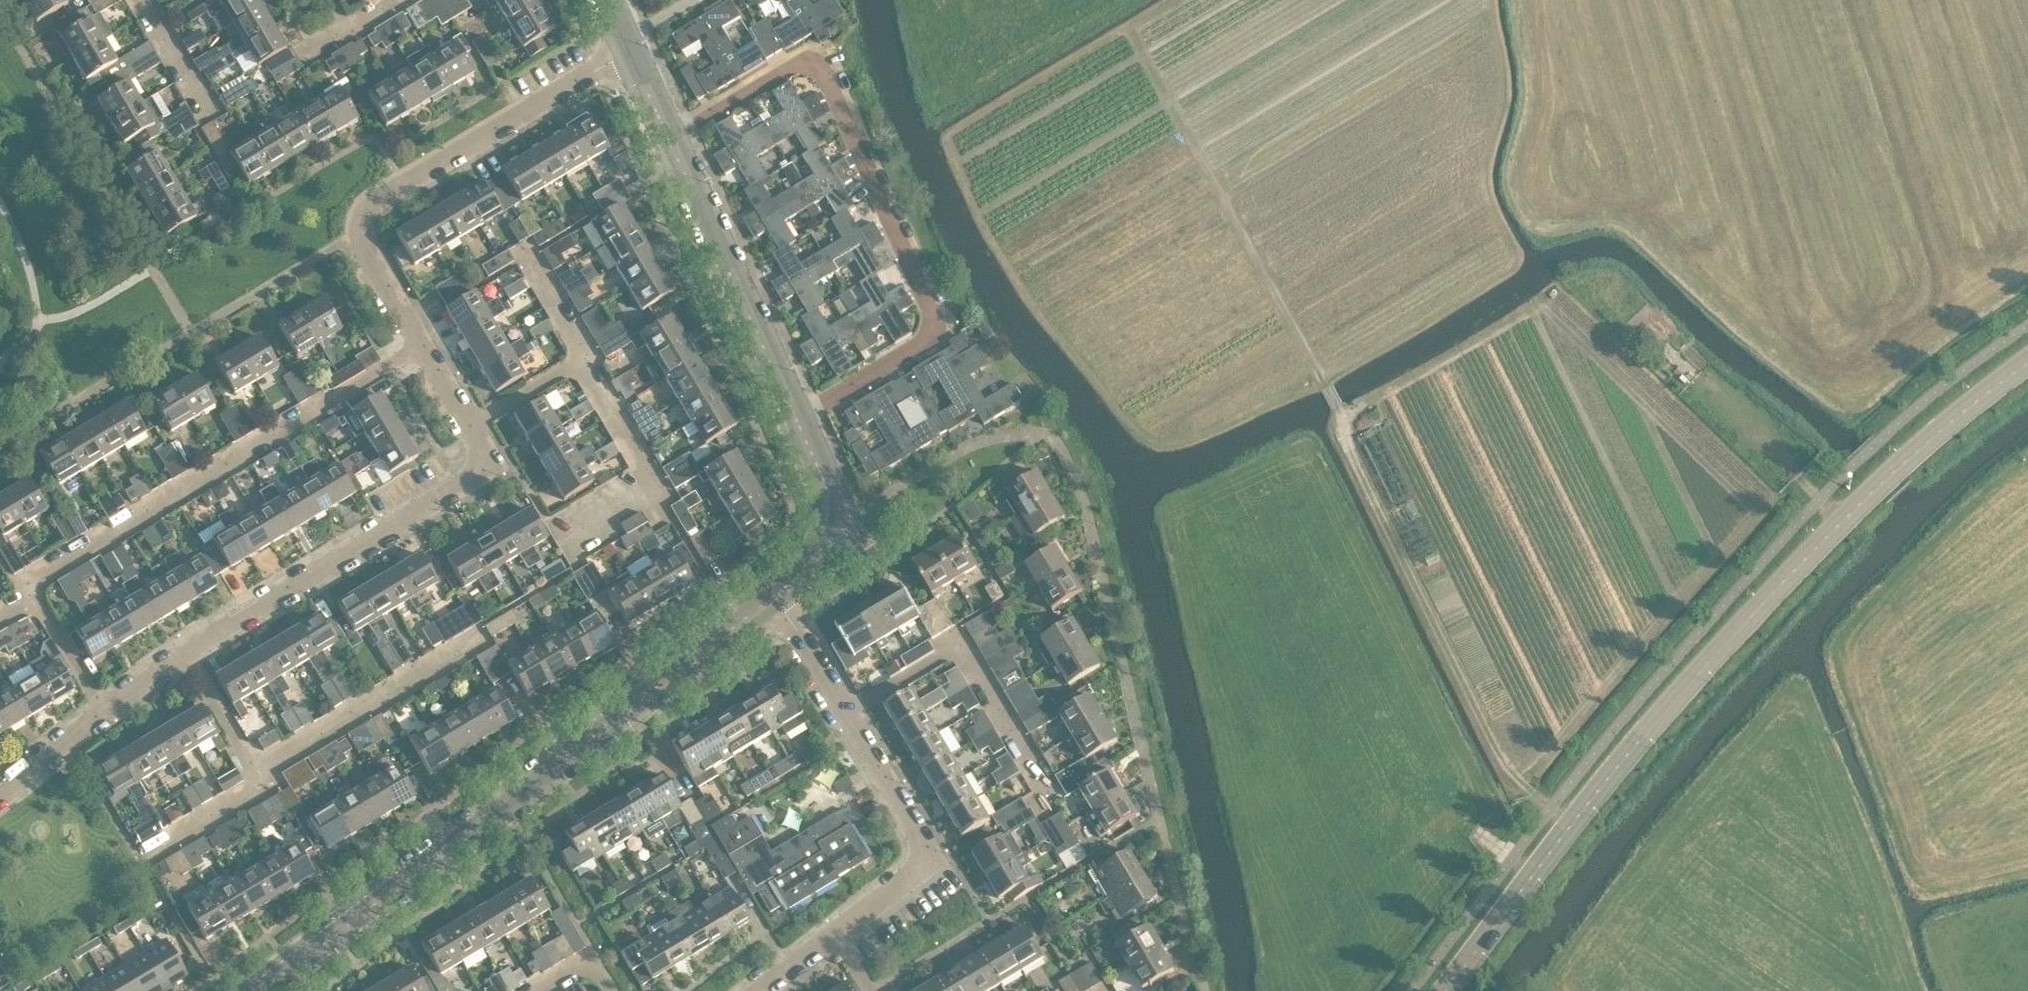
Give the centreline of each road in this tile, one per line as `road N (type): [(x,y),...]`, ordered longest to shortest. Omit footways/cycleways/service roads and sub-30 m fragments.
road 1 (track): [(1132,30),(1340,414),(1460,680),(1509,767),(1575,827)]
road 2 (secondary): [(1448,990),(1695,680),(1909,456),(2027,360)]
road 3 (tertiary): [(266,990),(779,591)]
road 4 (residential): [(670,137),(802,58),(821,66),(931,310),(928,335),(797,416)]
road 5 (residential): [(31,592),(71,559),(429,339)]
road 6 (residential): [(429,339),(365,230),(370,208),(626,43)]
road 7 (residential): [(183,653),(500,459),(477,420)]
road 8 (tertiary): [(797,416),(670,137)]
road 9 (residential): [(849,713),(962,641),(1051,788)]
road 10 (residential): [(842,933),(915,873),(929,842),(849,713)]
road 11 (residential): [(264,781),(279,758),(468,642)]
road 12 (residential): [(583,536),(657,491),(597,384),(591,353)]
road 13 (tertiary): [(779,591),(817,562),(832,524),(797,416)]
road 14 (residential): [(264,781),(183,653)]
road 15 (residential): [(849,713),(779,591)]
road 16 (residential): [(106,708),(31,592)]
road 17 (residential): [(0,791),(106,708)]
road 18 (residential): [(477,420),(591,353)]

